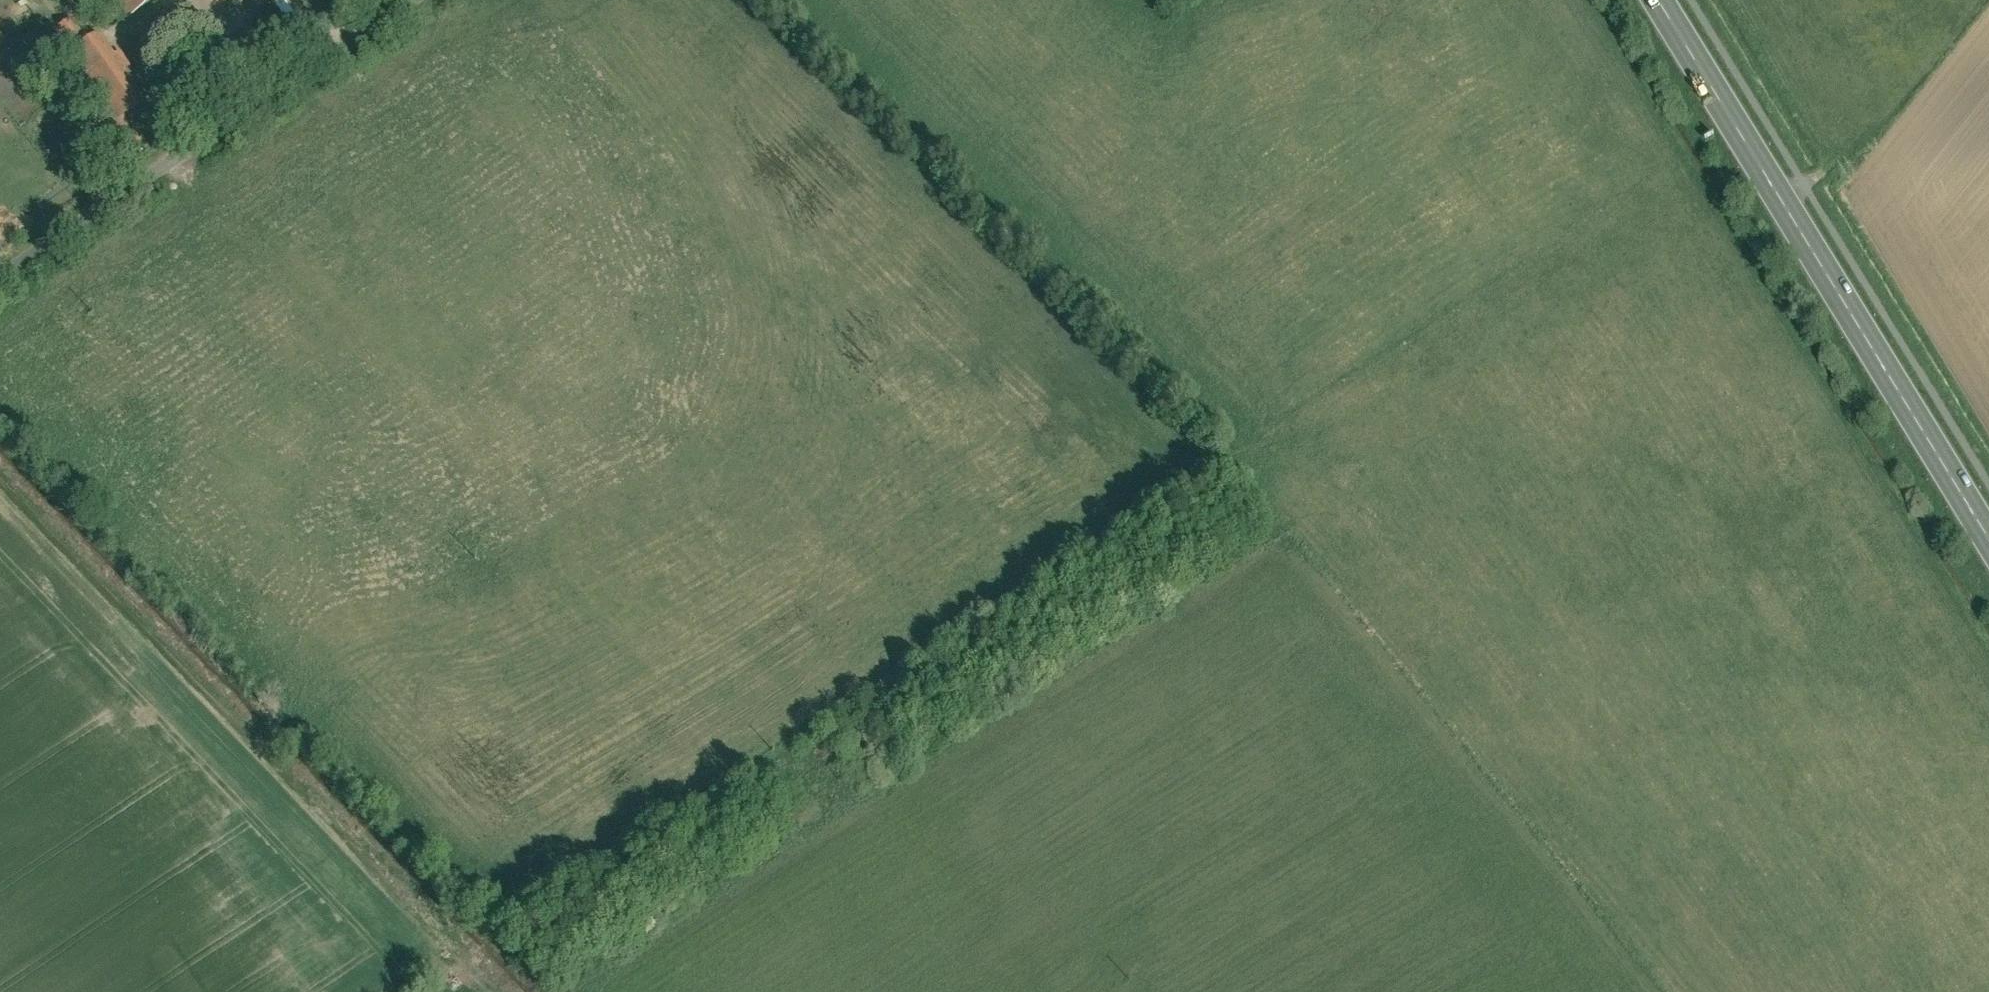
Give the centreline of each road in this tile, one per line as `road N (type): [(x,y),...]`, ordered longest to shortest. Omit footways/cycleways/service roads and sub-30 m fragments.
road 1 (primary): [(1659,0),(1988,533)]
road 2 (residential): [(0,274),(408,0)]

